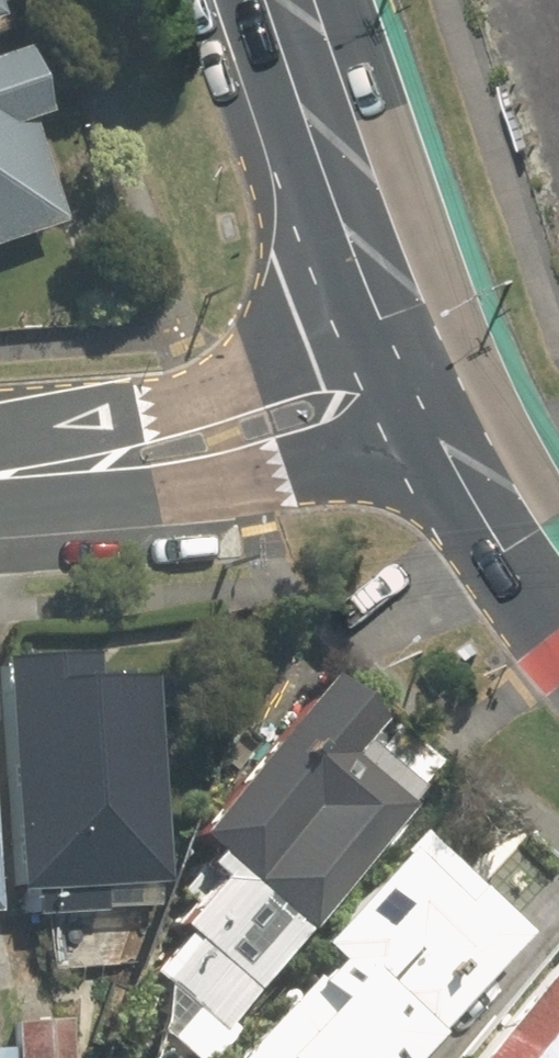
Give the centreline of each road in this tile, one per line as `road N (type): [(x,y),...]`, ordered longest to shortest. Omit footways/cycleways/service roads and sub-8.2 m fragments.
road 1 (tertiary): [(451,412),(236,471),(91,472)]
road 2 (tertiary): [(91,472),(206,399),(403,313)]
road 3 (secondary): [(403,313),(294,0)]
road 4 (secondary): [(558,587),(451,412)]

